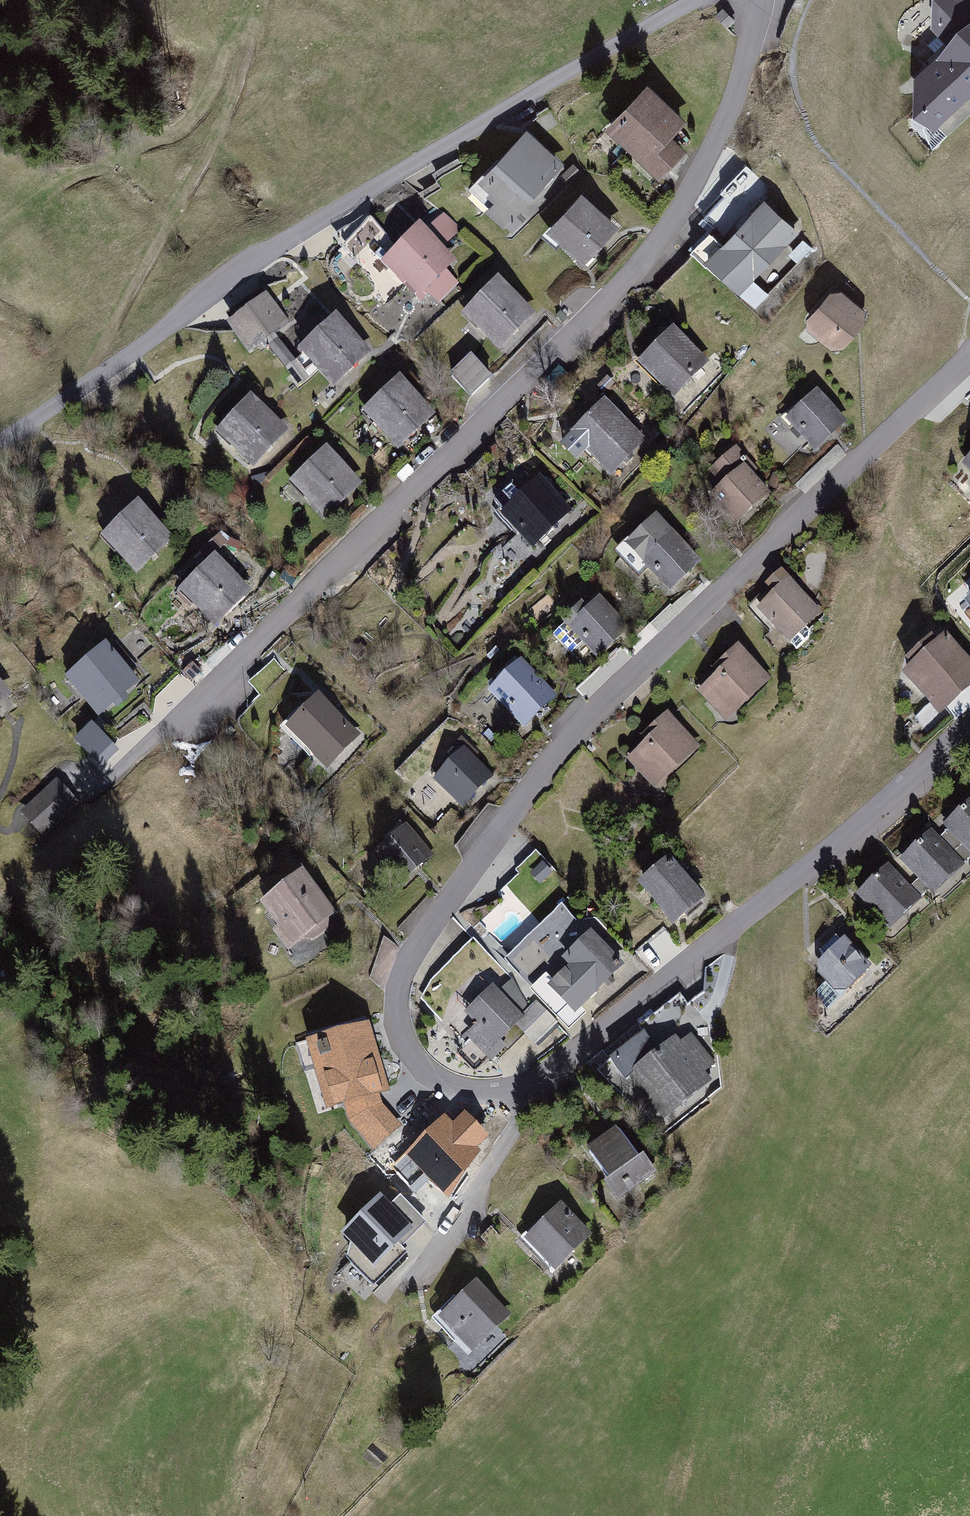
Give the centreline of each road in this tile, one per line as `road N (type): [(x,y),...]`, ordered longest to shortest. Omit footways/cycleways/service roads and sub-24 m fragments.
road 1 (residential): [(757,0),(666,230),(573,336),(86,784)]
road 2 (residential): [(494,1101),(452,1093),(413,1069),(387,1030),(396,963),(588,720),(969,352)]
road 3 (unclassified): [(700,0),(477,123),(258,257),(114,363),(0,434)]
road 4 (residential): [(969,732),(540,1089),(494,1101)]
road 5 (residential): [(494,1101),(502,1138),(405,1282)]

